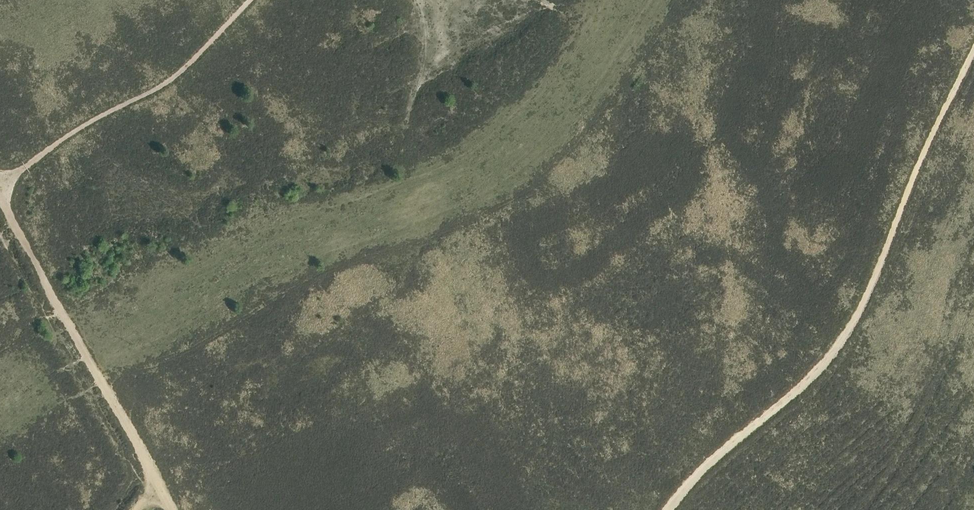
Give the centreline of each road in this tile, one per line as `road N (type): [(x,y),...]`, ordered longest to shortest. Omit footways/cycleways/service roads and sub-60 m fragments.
road 1 (track): [(973,48),(873,281),(833,353),(667,509)]
road 2 (track): [(0,201),(158,480)]
road 3 (track): [(0,187),(104,114),(181,73),(252,0)]

